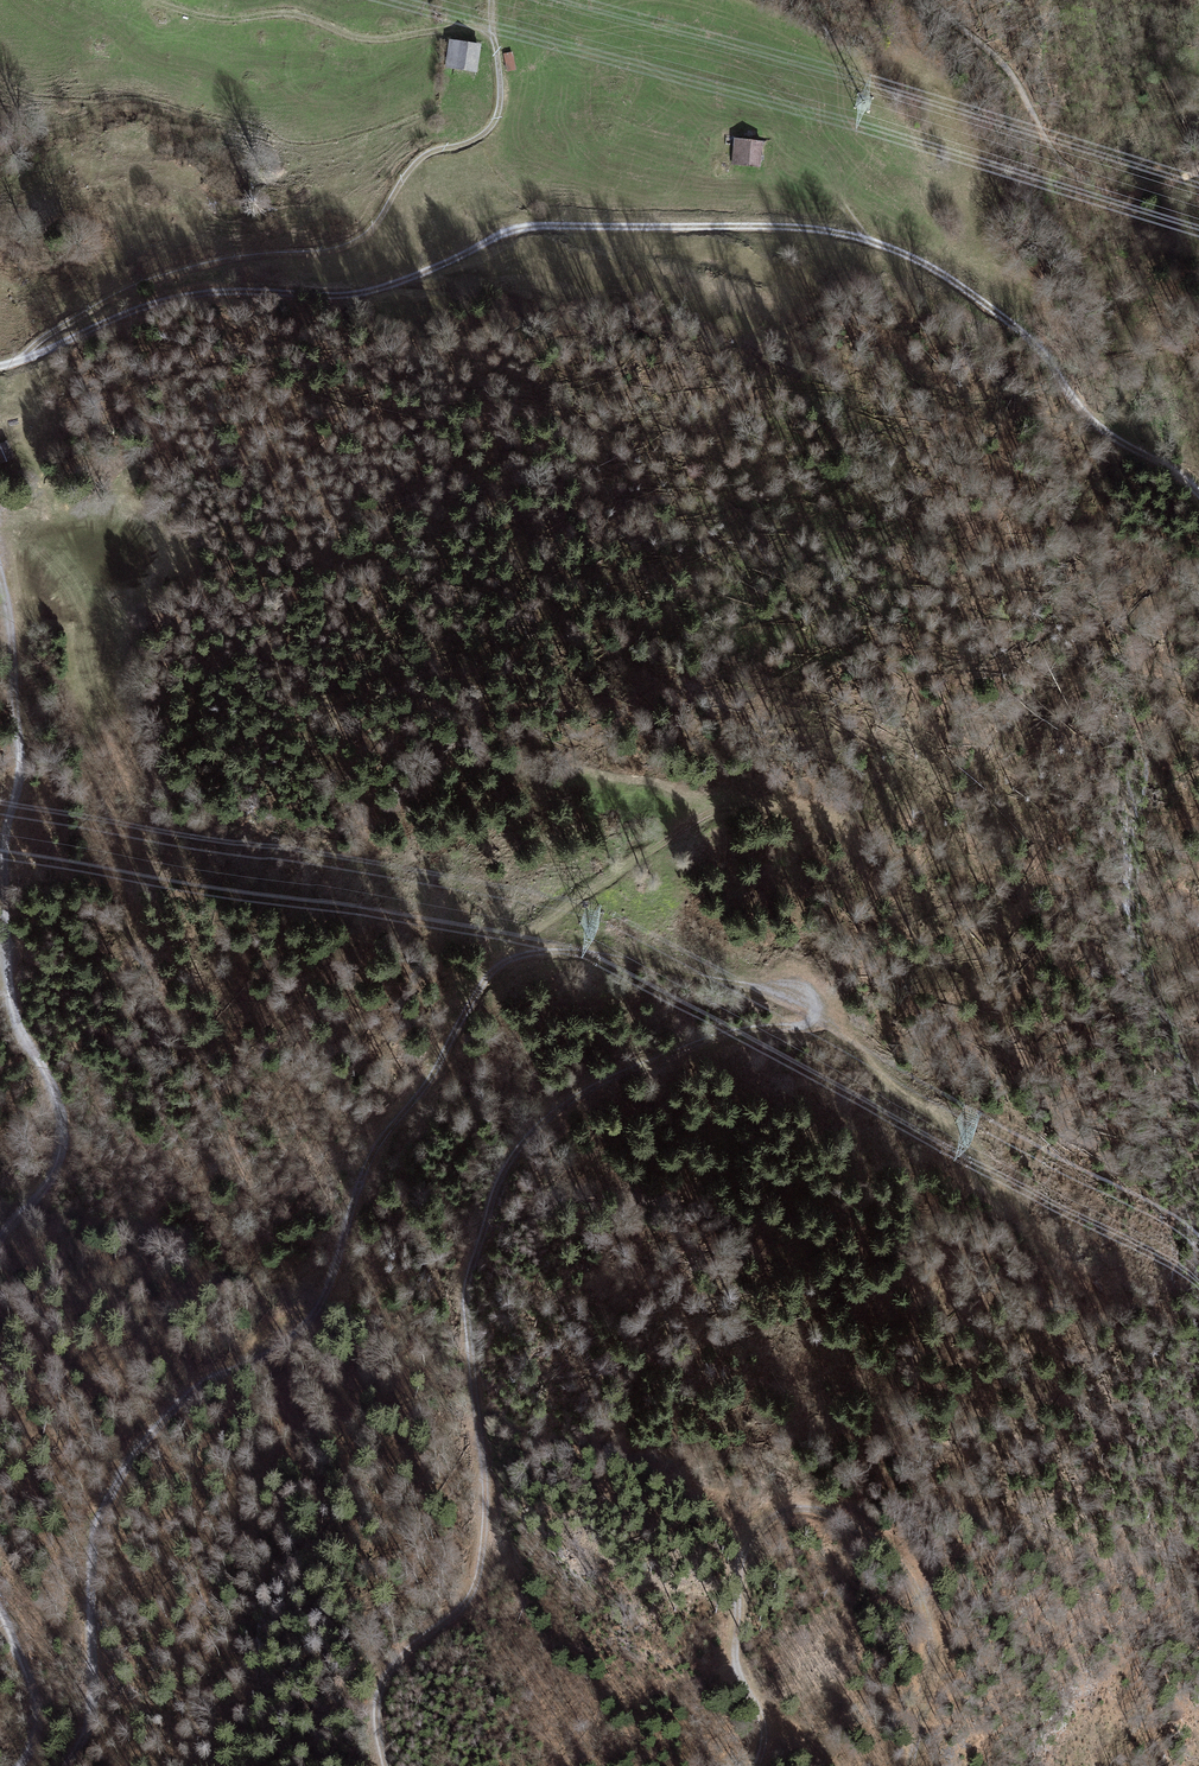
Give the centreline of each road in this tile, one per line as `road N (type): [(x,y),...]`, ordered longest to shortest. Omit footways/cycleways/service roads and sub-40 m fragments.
road 1 (track): [(1198,495),(1090,419),(1016,324),(902,252),(824,229),(545,224),(388,285),(341,294),(214,290),(152,301),(0,365)]
road 2 (track): [(67,1765),(95,1699),(90,1560),(132,1464),(197,1388),(268,1355),(308,1323),(387,1130),(440,1063),(488,978),(520,958),(586,953),(801,990),(813,1015)]
road 3 (track): [(813,1015),(678,1049),(607,1080),(550,1117),(510,1161),(466,1291),(484,1479),(478,1574),(458,1610),(404,1652),(384,1678),(377,1706),(386,1765)]
road 4 (track): [(495,32),(500,98),(491,126),(419,158),(366,234),(333,251),(233,260),(151,280),(51,331),(22,360)]
road 5 (track): [(756,1765),(765,1727),(735,1657),(739,1571),(769,1517),(805,1508),(874,1537),(923,1589),(935,1656),(909,1765)]
road 6 (track): [(0,1246),(51,1178),(63,1117),(20,1025),(8,965),(8,838),(21,758),(14,655)]
road 7 (track): [(498,968),(514,941),(699,814),(731,806),(816,807),(850,841)]
road 8 (track): [(813,1015),(839,1030),(903,1098),(945,1121),(1088,1285)]
road 9 (track): [(1198,171),(1118,194),(1077,177),(995,57),(927,0)]
road 10 (track): [(495,32),(460,27),(375,40),(298,15),(229,19),(151,1)]
road 11 (track): [(533,768),(656,779),(685,792),(699,814)]
road 12 (track): [(20,1765),(40,1713),(0,1608)]

